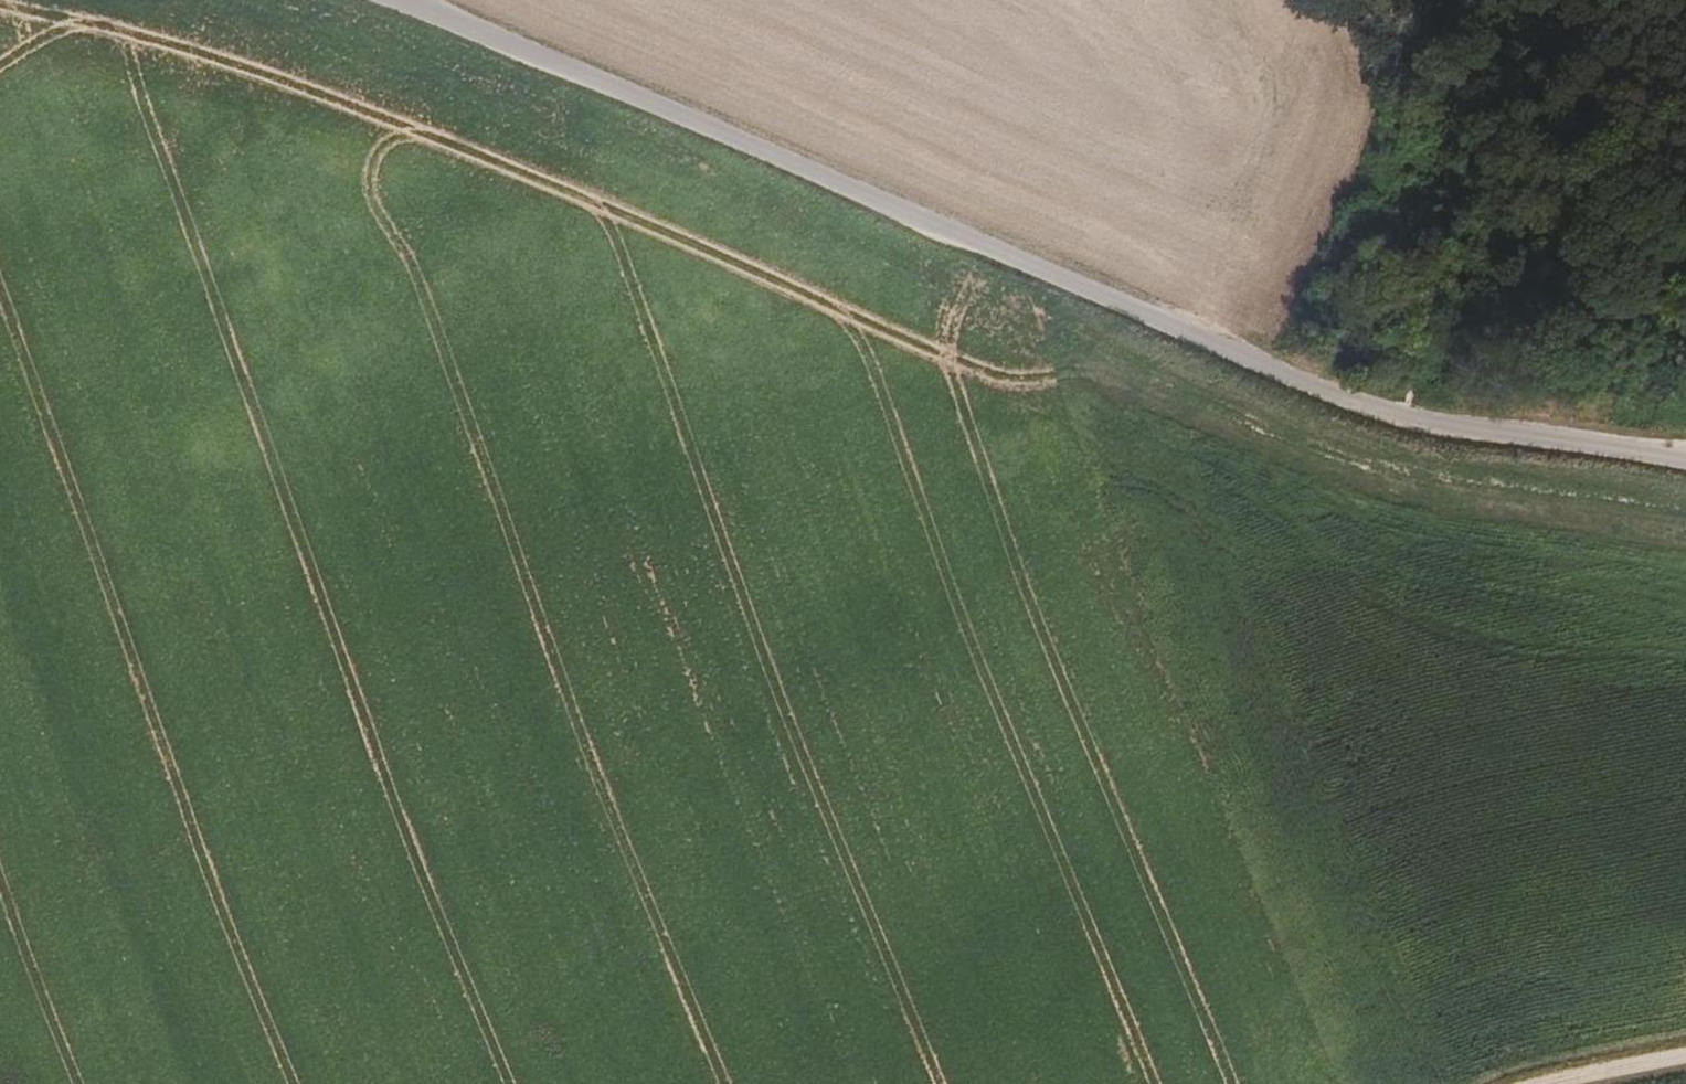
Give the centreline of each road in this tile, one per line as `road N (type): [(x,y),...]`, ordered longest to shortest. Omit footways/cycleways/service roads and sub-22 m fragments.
road 1 (unclassified): [(399,0),(1359,402),(1430,425),(1685,460)]
road 2 (track): [(1685,1055),(1545,1083)]

